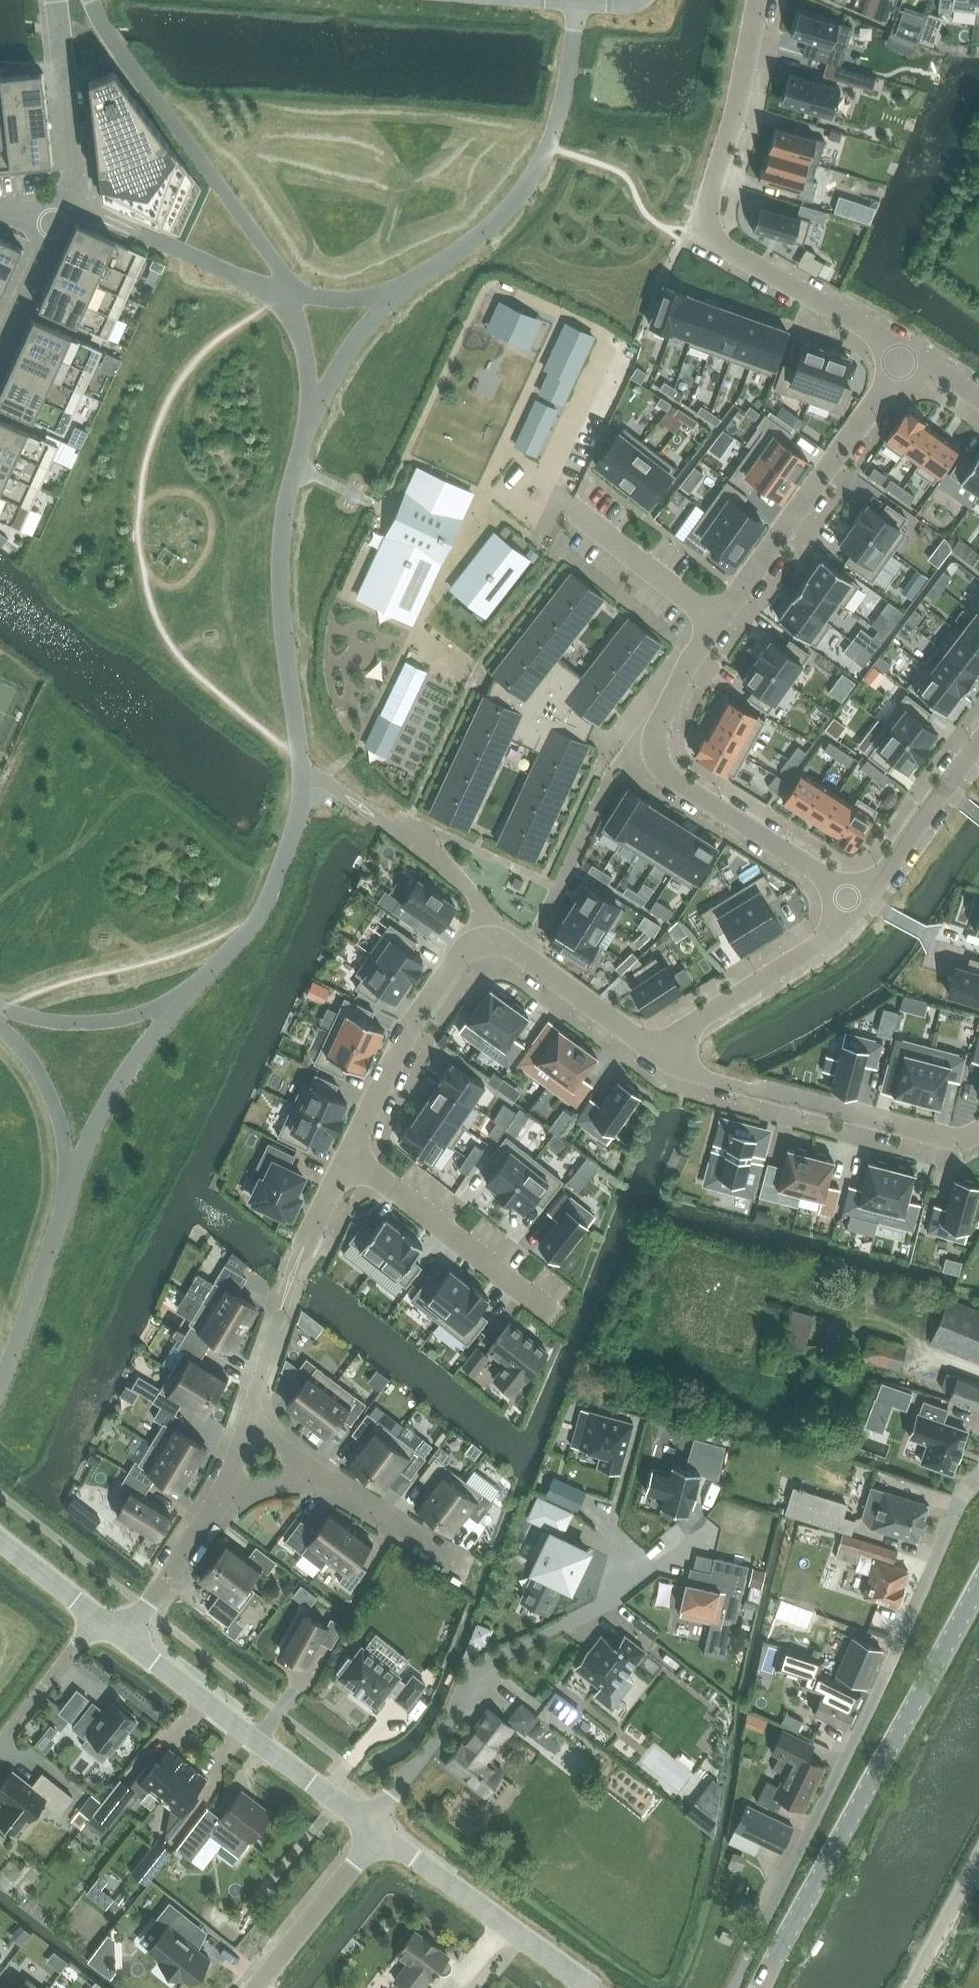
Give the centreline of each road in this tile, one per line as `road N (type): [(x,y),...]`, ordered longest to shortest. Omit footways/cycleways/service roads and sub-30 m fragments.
road 1 (residential): [(905,362),(714,235),(761,0)]
road 2 (residential): [(352,1161),(470,948),(511,950),(652,1050)]
road 3 (unclassified): [(761,1987),(978,1587)]
road 4 (residential): [(725,625),(636,748),(860,899)]
road 5 (residential): [(652,1050),(736,1084),(958,1140),(978,1129)]
road 6 (residential): [(905,362),(725,625)]
road 7 (residential): [(376,1830),(129,1640)]
road 8 (residential): [(591,1987),(376,1830)]
road 9 (residential): [(652,1050),(808,950),(860,899)]
road 10 (residential): [(352,1161),(549,1308)]
road 11 (residential): [(59,0),(71,183),(54,223)]
road 12 (residential): [(376,1830),(255,1987)]
road 13 (residential): [(860,899),(978,741)]
road 14 (residential): [(725,625),(577,514)]
road 15 (residential): [(129,1640),(220,1502)]
road 16 (residential): [(129,1640),(0,1541)]
road 17 (unclassified): [(911,1987),(978,1864)]
road 18 (residential): [(457,1563),(342,1484)]
road 19 (residential): [(54,223),(0,338)]
road 20 (residential): [(220,1502),(277,1485),(342,1484)]

